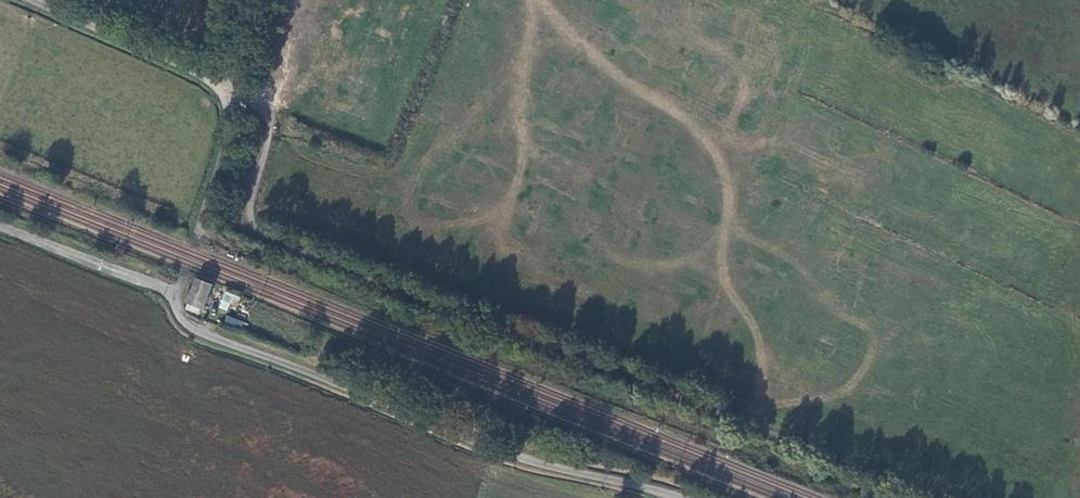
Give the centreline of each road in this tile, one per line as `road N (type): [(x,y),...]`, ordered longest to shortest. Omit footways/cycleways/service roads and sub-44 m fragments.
road 1 (unclassified): [(679,497),(525,458),(193,330),(166,290),(0,226)]
road 2 (unclassified): [(201,227),(231,102),(187,67),(34,0)]

